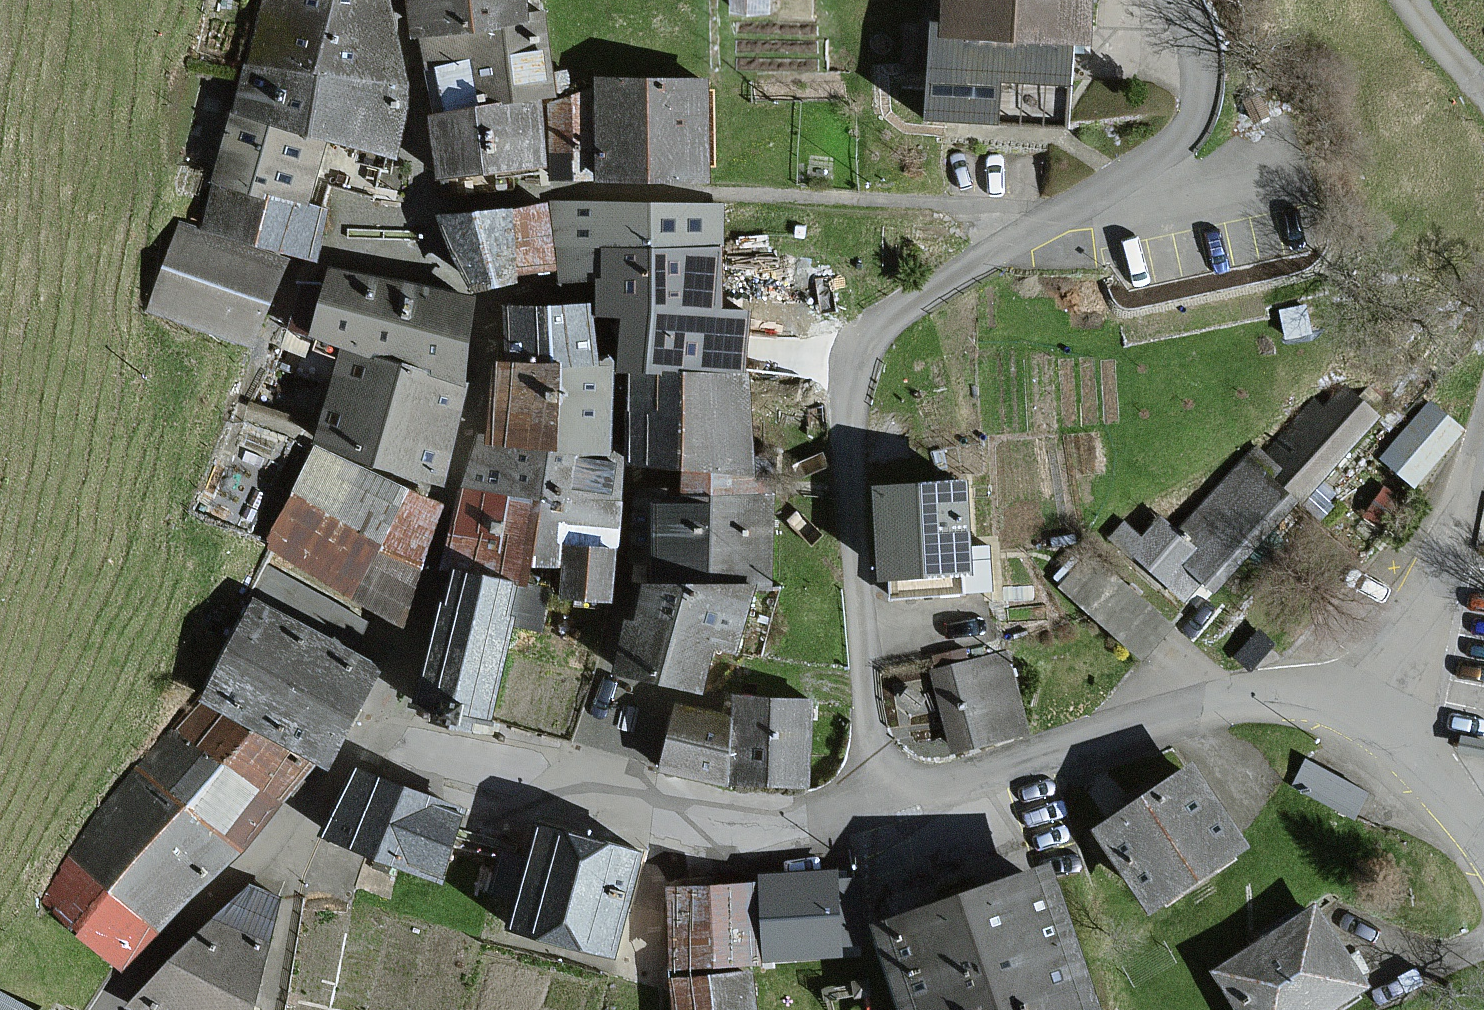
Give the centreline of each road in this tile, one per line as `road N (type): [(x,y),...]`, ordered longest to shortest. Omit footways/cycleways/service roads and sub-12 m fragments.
road 1 (unclassified): [(882,799),(854,542),(848,405),(855,366),(871,335),(909,303),(1178,140),(1193,121),(1202,72),(1182,0)]
road 2 (residential): [(882,799),(795,819),(678,818),(389,728),(373,736),(312,817),(253,862),(109,1009)]
road 3 (unclassified): [(882,799),(1191,709),(1301,697),(1367,715)]
road 4 (unclassified): [(1367,715),(1451,553),(1483,431)]
road 5 (unclassified): [(1367,715),(1403,737),(1483,835)]
road 6 (unclassified): [(1483,93),(1409,0)]

